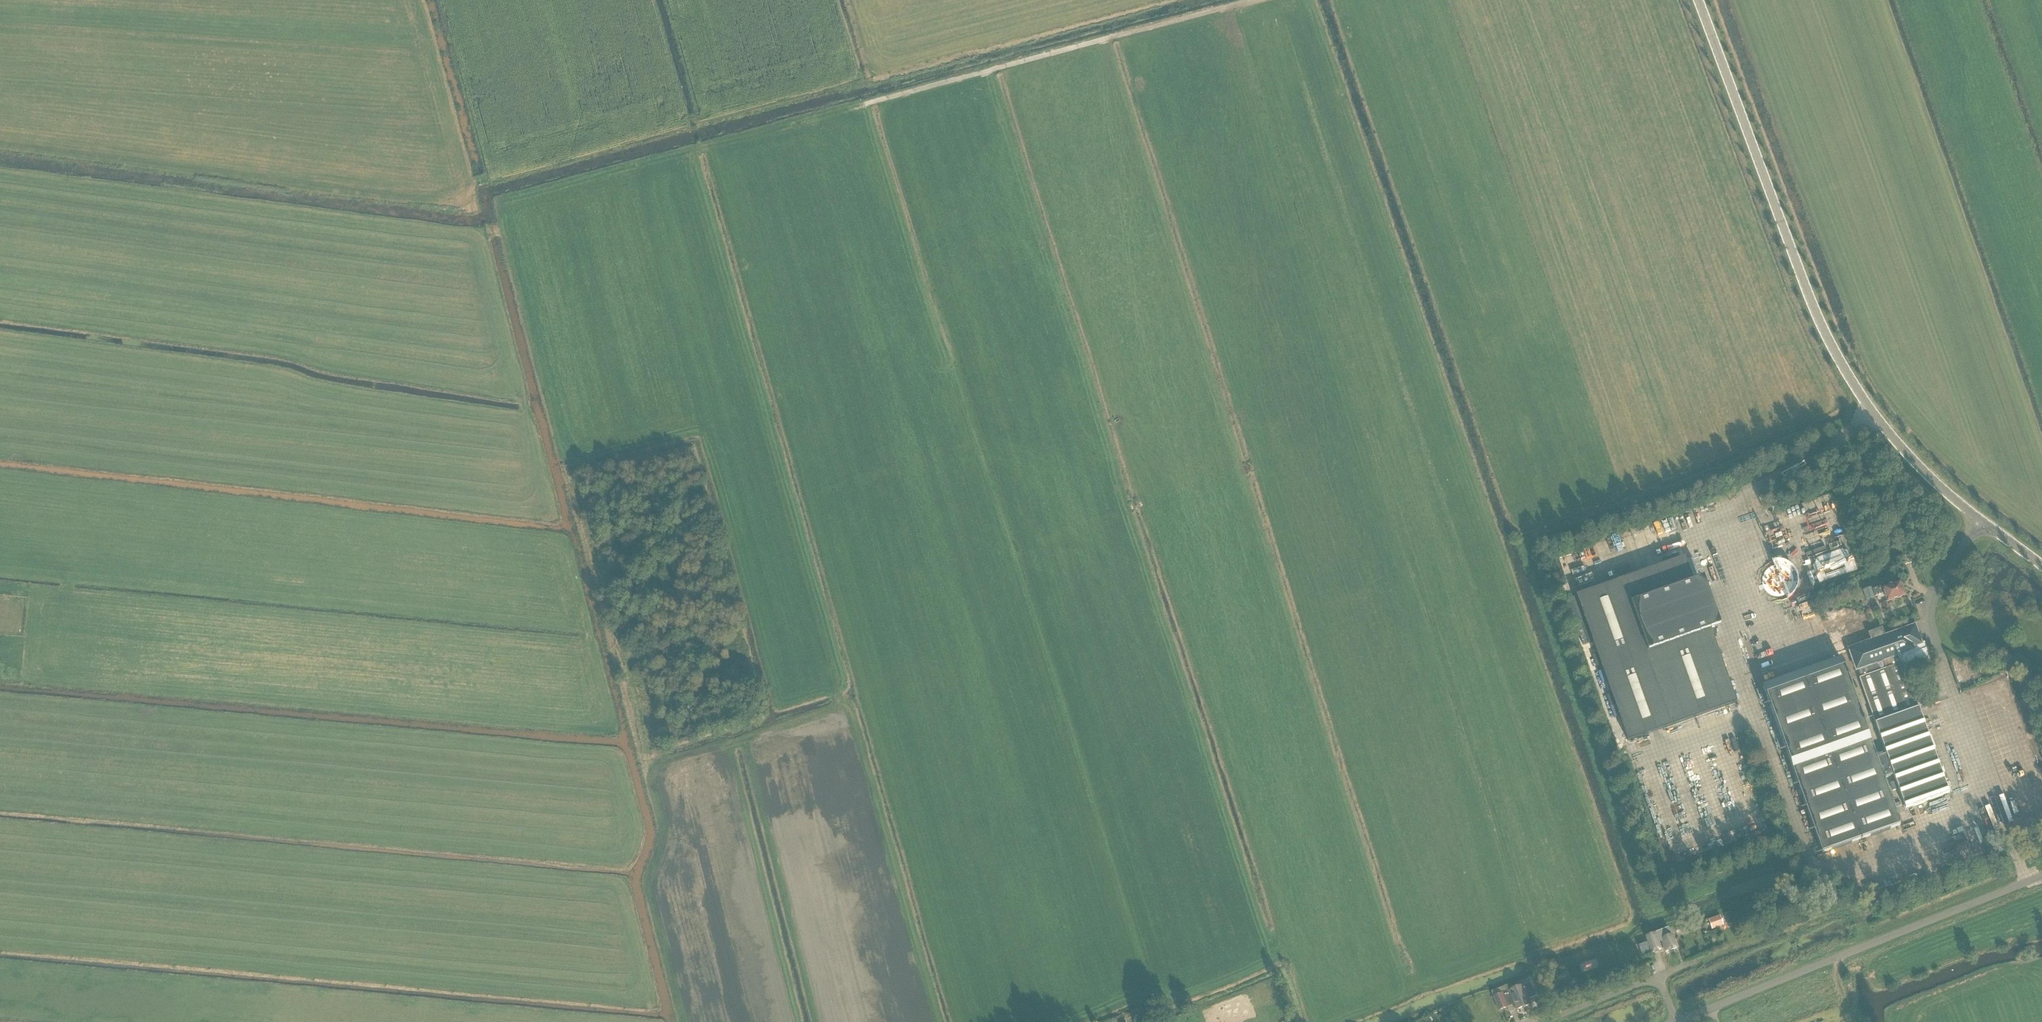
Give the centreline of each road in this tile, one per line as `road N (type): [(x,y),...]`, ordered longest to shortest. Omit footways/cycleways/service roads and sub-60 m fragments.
road 1 (unclassified): [(1695,0),(1821,331),(1850,384),(1909,460),(2041,566)]
road 2 (unclassified): [(1676,1021),(2041,875)]
road 3 (residential): [(1542,1021),(1659,976)]

